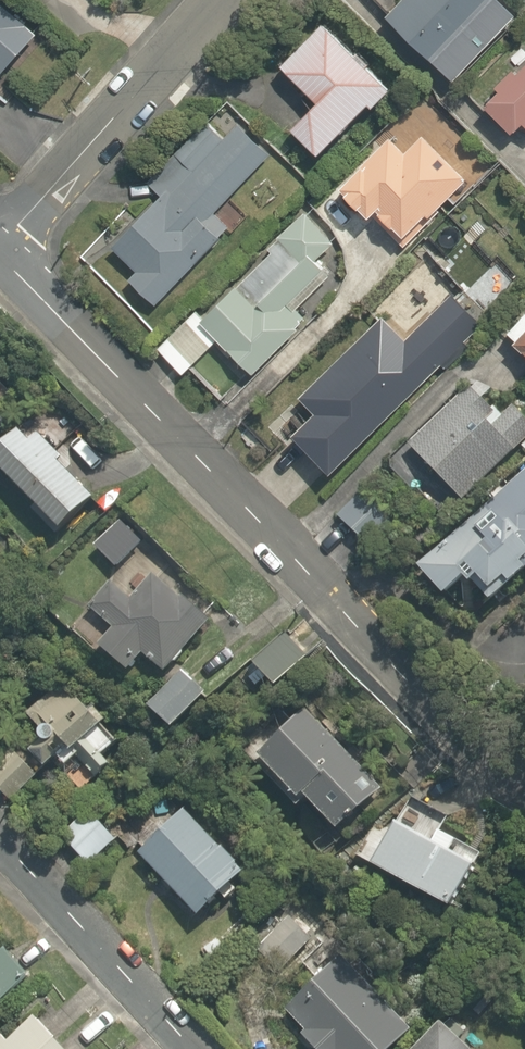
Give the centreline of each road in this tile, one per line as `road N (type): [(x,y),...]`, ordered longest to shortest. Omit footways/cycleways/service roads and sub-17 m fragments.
road 1 (residential): [(0,251),(473,762),(524,797)]
road 2 (residential): [(233,0),(0,250)]
road 3 (residential): [(194,1048),(0,832)]

